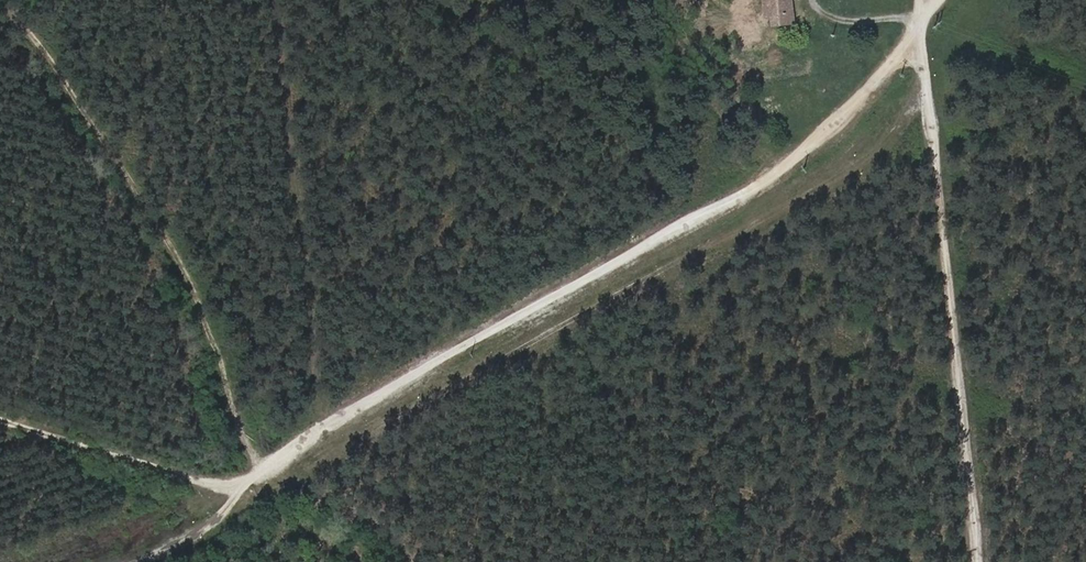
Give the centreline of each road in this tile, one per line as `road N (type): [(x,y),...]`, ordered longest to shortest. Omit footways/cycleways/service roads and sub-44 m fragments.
road 1 (track): [(932,0),(858,103),(768,182),(245,484),(223,488),(0,419)]
road 2 (track): [(920,11),(982,561)]
road 3 (track): [(266,469),(238,426),(179,261),(49,57),(2,0)]
road 4 (track): [(129,561),(220,518),(245,484)]

